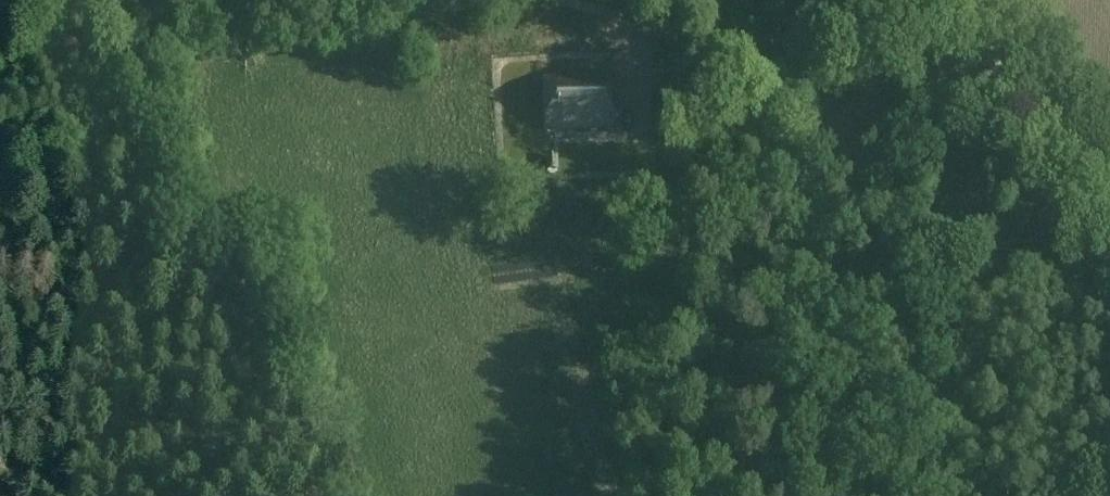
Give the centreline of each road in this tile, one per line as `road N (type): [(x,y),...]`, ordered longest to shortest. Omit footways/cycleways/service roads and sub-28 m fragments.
road 1 (track): [(565,0),(802,43),(996,46)]
road 2 (unclassified): [(1109,199),(996,46)]
road 3 (track): [(0,91),(156,0)]

